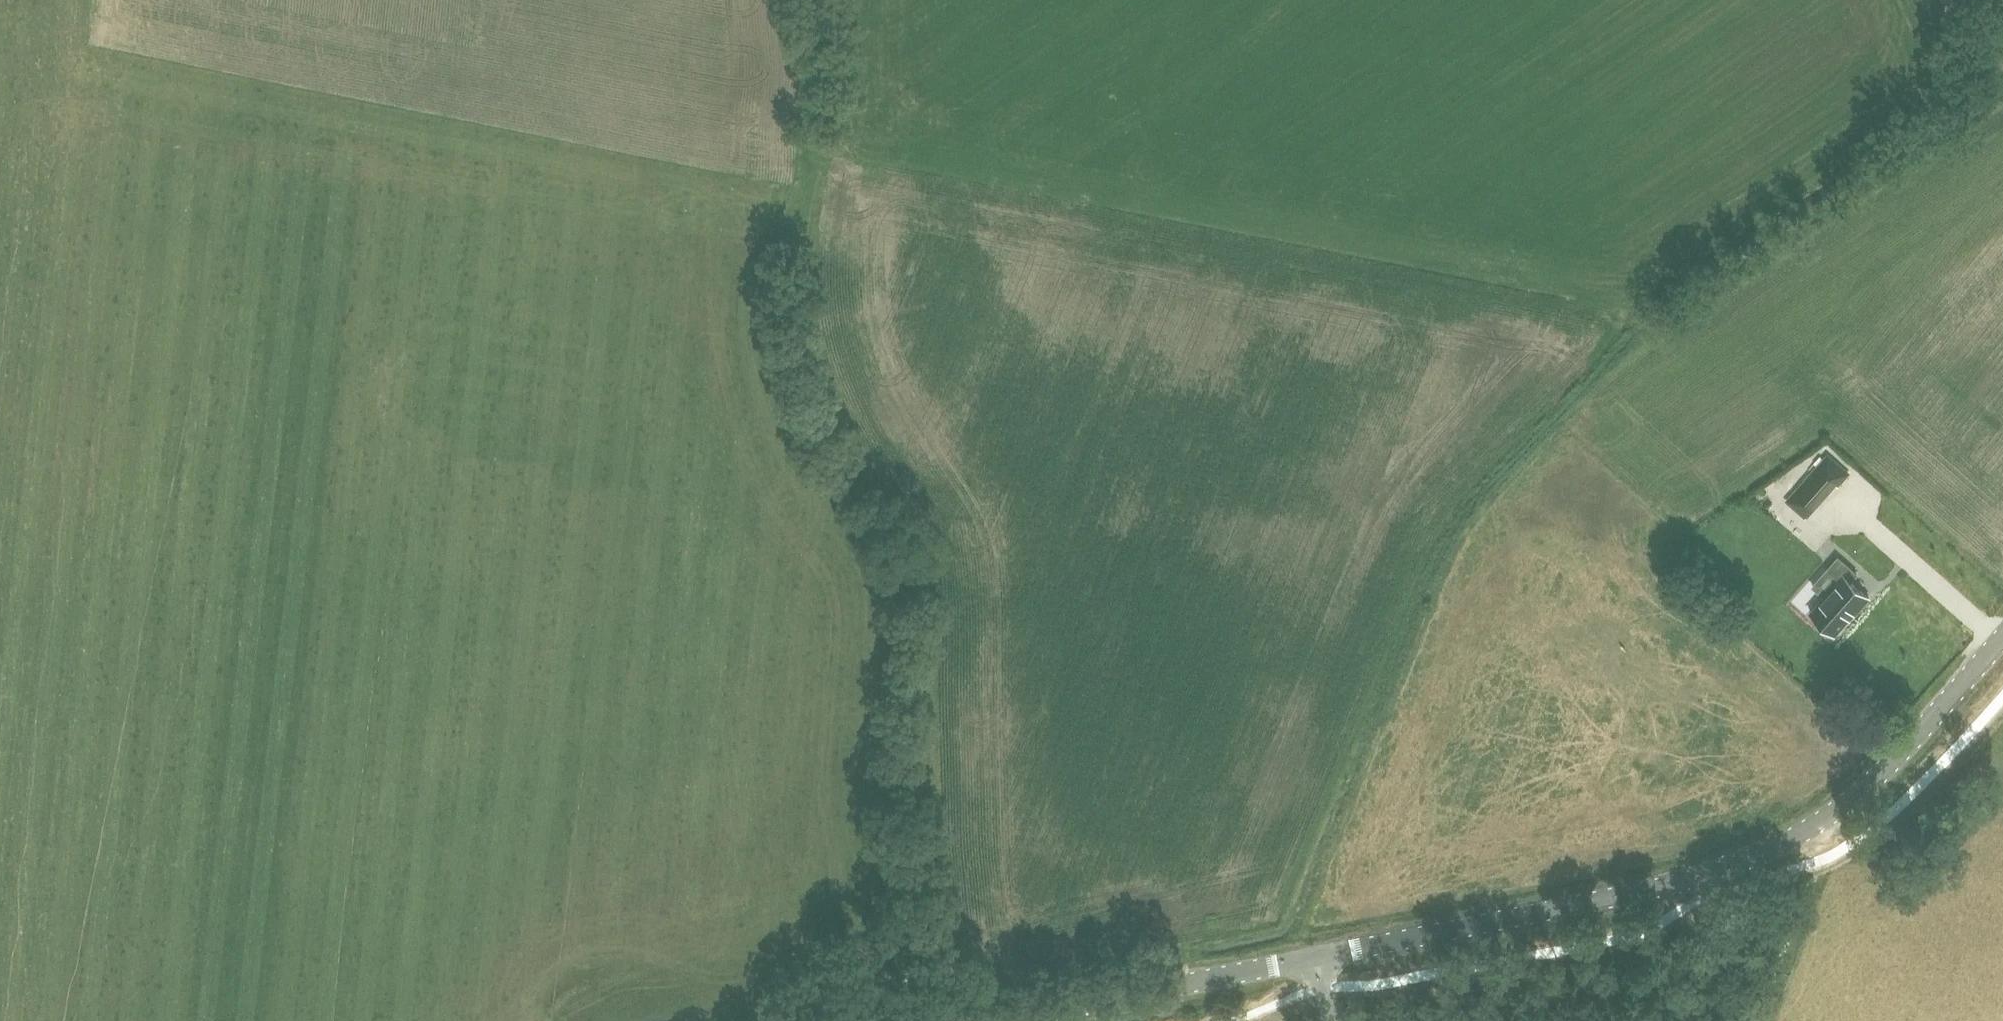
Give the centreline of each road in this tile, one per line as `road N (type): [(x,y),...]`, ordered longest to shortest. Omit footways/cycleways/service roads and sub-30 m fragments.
road 1 (tertiary): [(1315,957),(1622,896),(1734,865),(1829,814),(1881,773),(2002,637)]
road 2 (tertiary): [(1014,1020),(1315,957)]
road 3 (track): [(764,1020),(1008,941)]
road 4 (track): [(1759,1020),(1814,864)]

